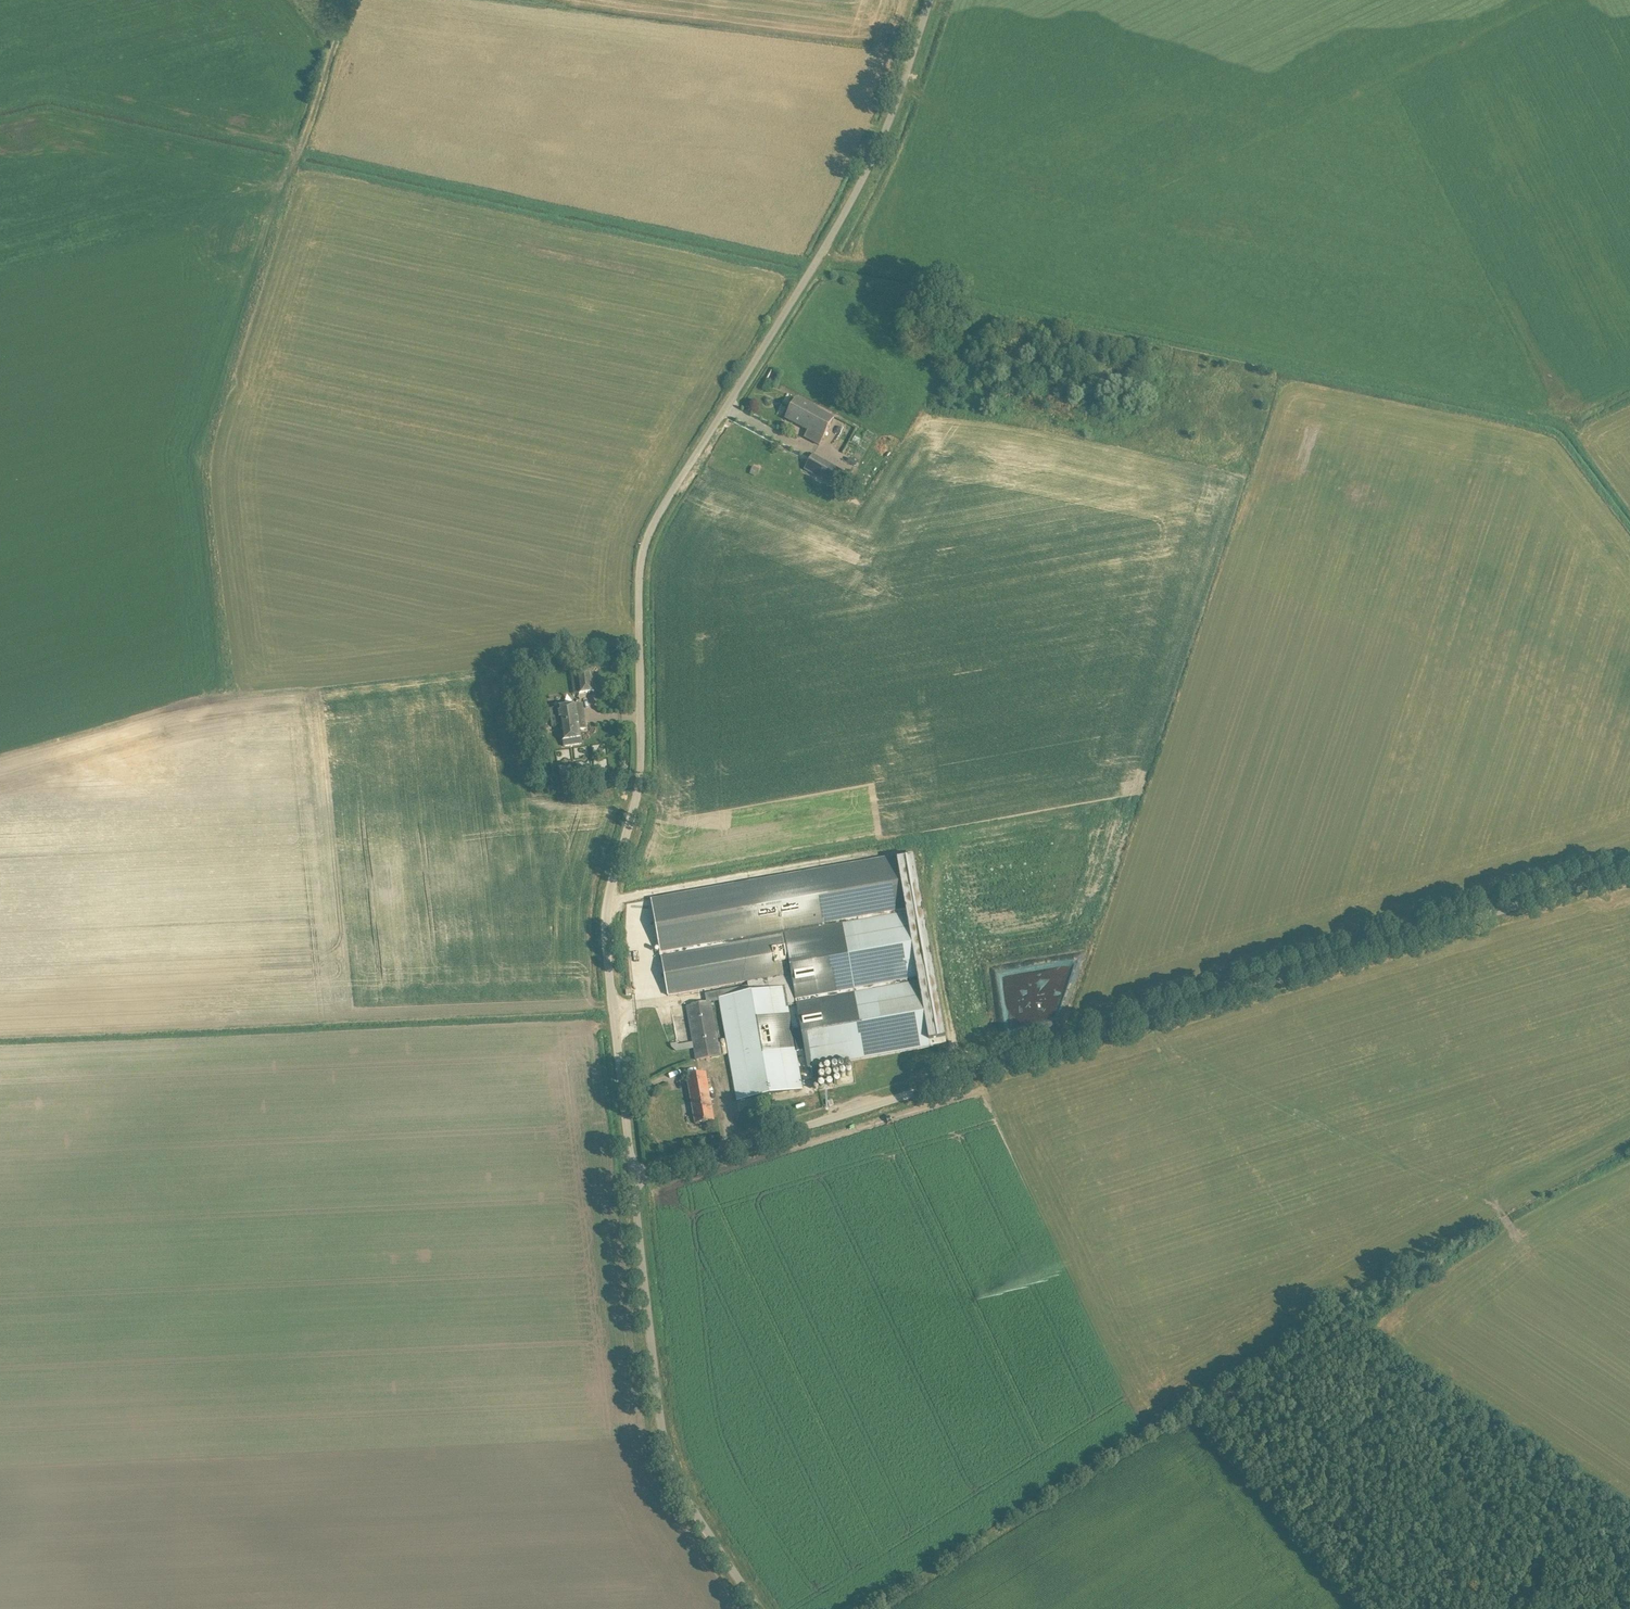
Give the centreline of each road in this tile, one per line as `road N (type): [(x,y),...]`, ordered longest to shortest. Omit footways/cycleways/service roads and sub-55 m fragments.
road 1 (unclassified): [(636,1173),(609,912),(644,772),(645,552),(650,530),(846,214),(931,0)]
road 2 (unclassified): [(636,1173),(1629,865)]
road 3 (unclassified): [(760,1608),(678,1484),(636,1173)]
road 4 (track): [(349,0),(299,155)]

